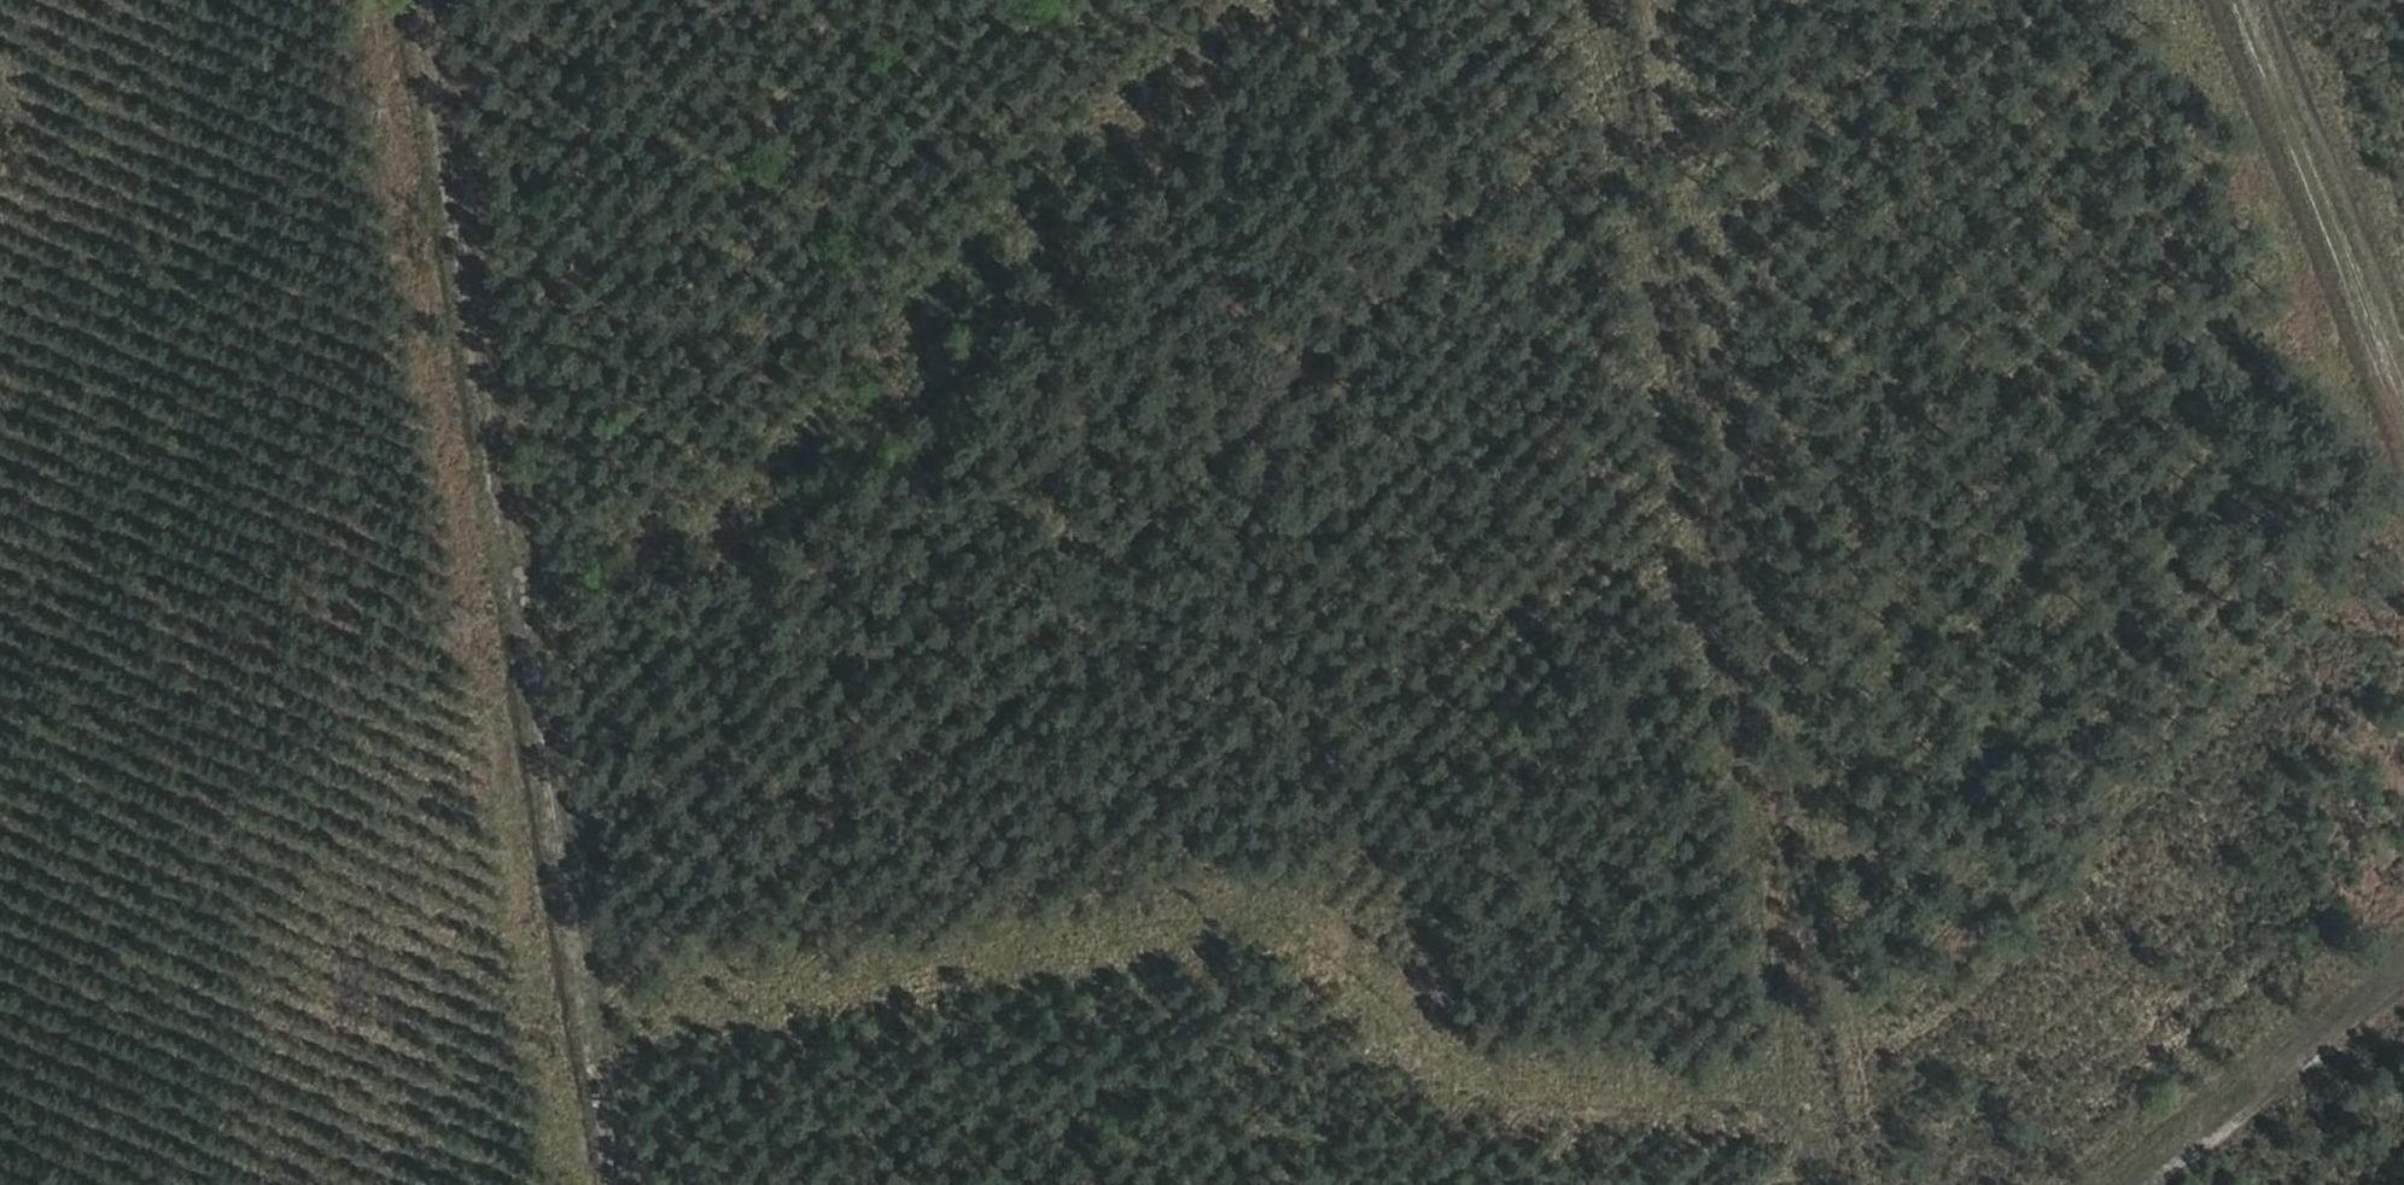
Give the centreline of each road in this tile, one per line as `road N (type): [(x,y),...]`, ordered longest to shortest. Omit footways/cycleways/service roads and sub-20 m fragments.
road 1 (track): [(2087,1184),(2403,922)]
road 2 (track): [(2403,352),(2265,0)]

